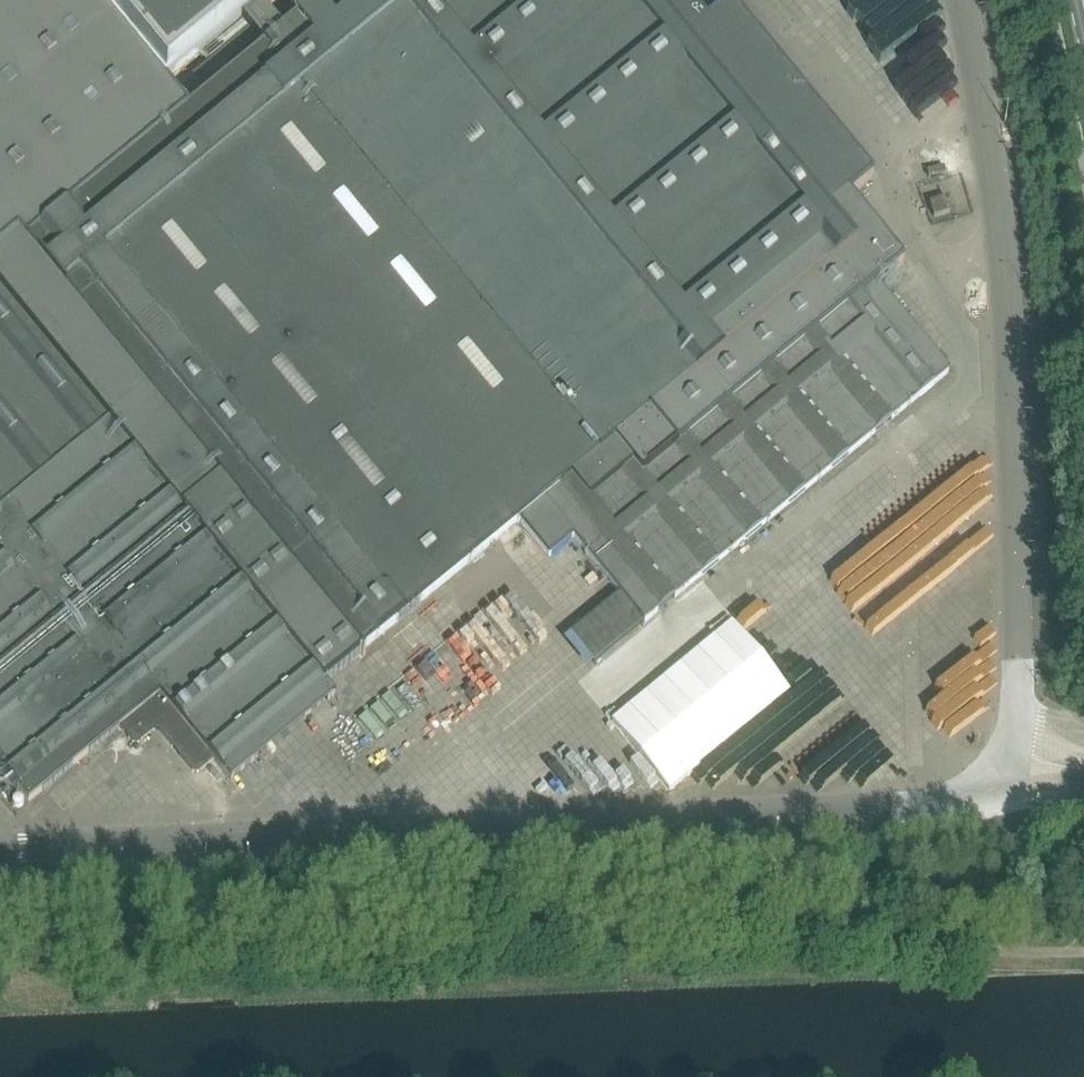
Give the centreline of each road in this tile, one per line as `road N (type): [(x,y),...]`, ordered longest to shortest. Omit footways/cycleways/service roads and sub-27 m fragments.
road 1 (track): [(0,933),(114,922),(770,925),(968,949),(1083,950)]

